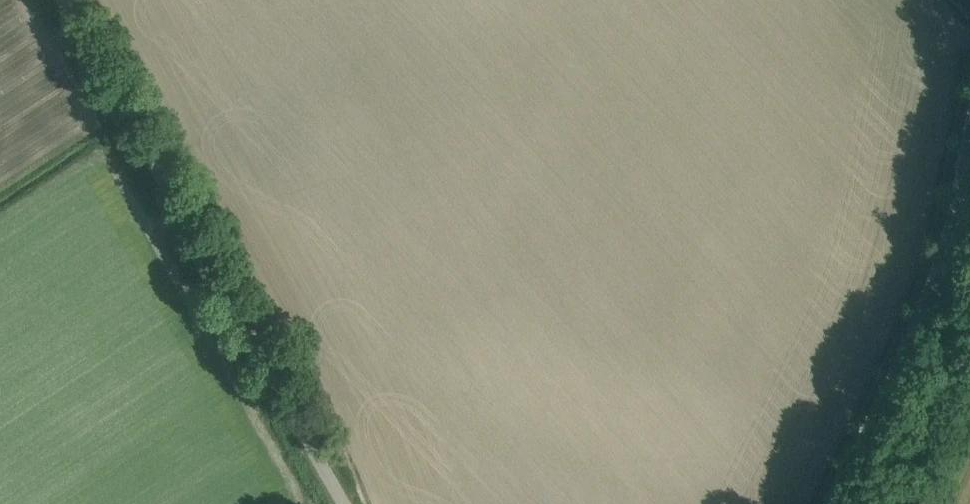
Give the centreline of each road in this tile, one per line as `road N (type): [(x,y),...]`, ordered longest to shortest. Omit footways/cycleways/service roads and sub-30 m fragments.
road 1 (unclassified): [(346,503),(66,0)]
road 2 (unclassified): [(834,503),(931,300),(969,147)]

